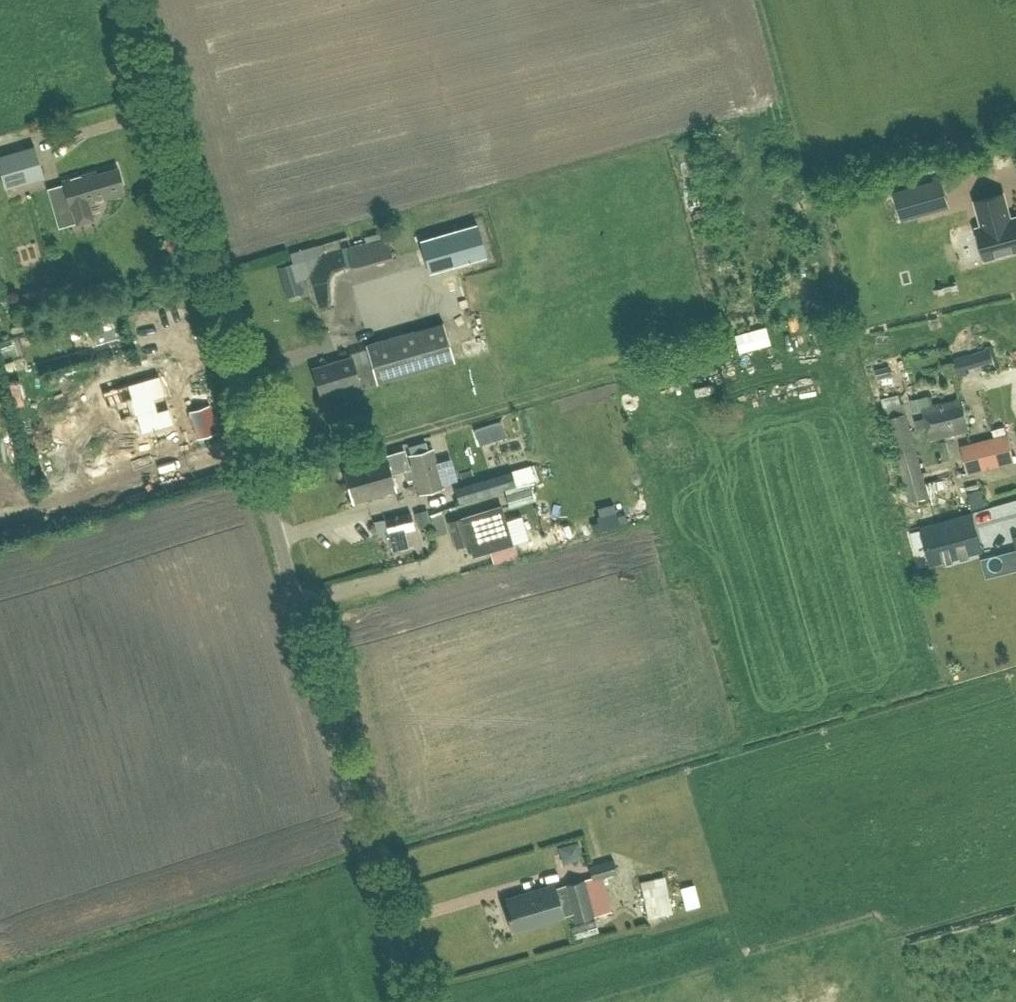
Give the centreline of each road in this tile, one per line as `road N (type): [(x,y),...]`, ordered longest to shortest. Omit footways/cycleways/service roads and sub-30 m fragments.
road 1 (unclassified): [(413,1001),(119,0)]

